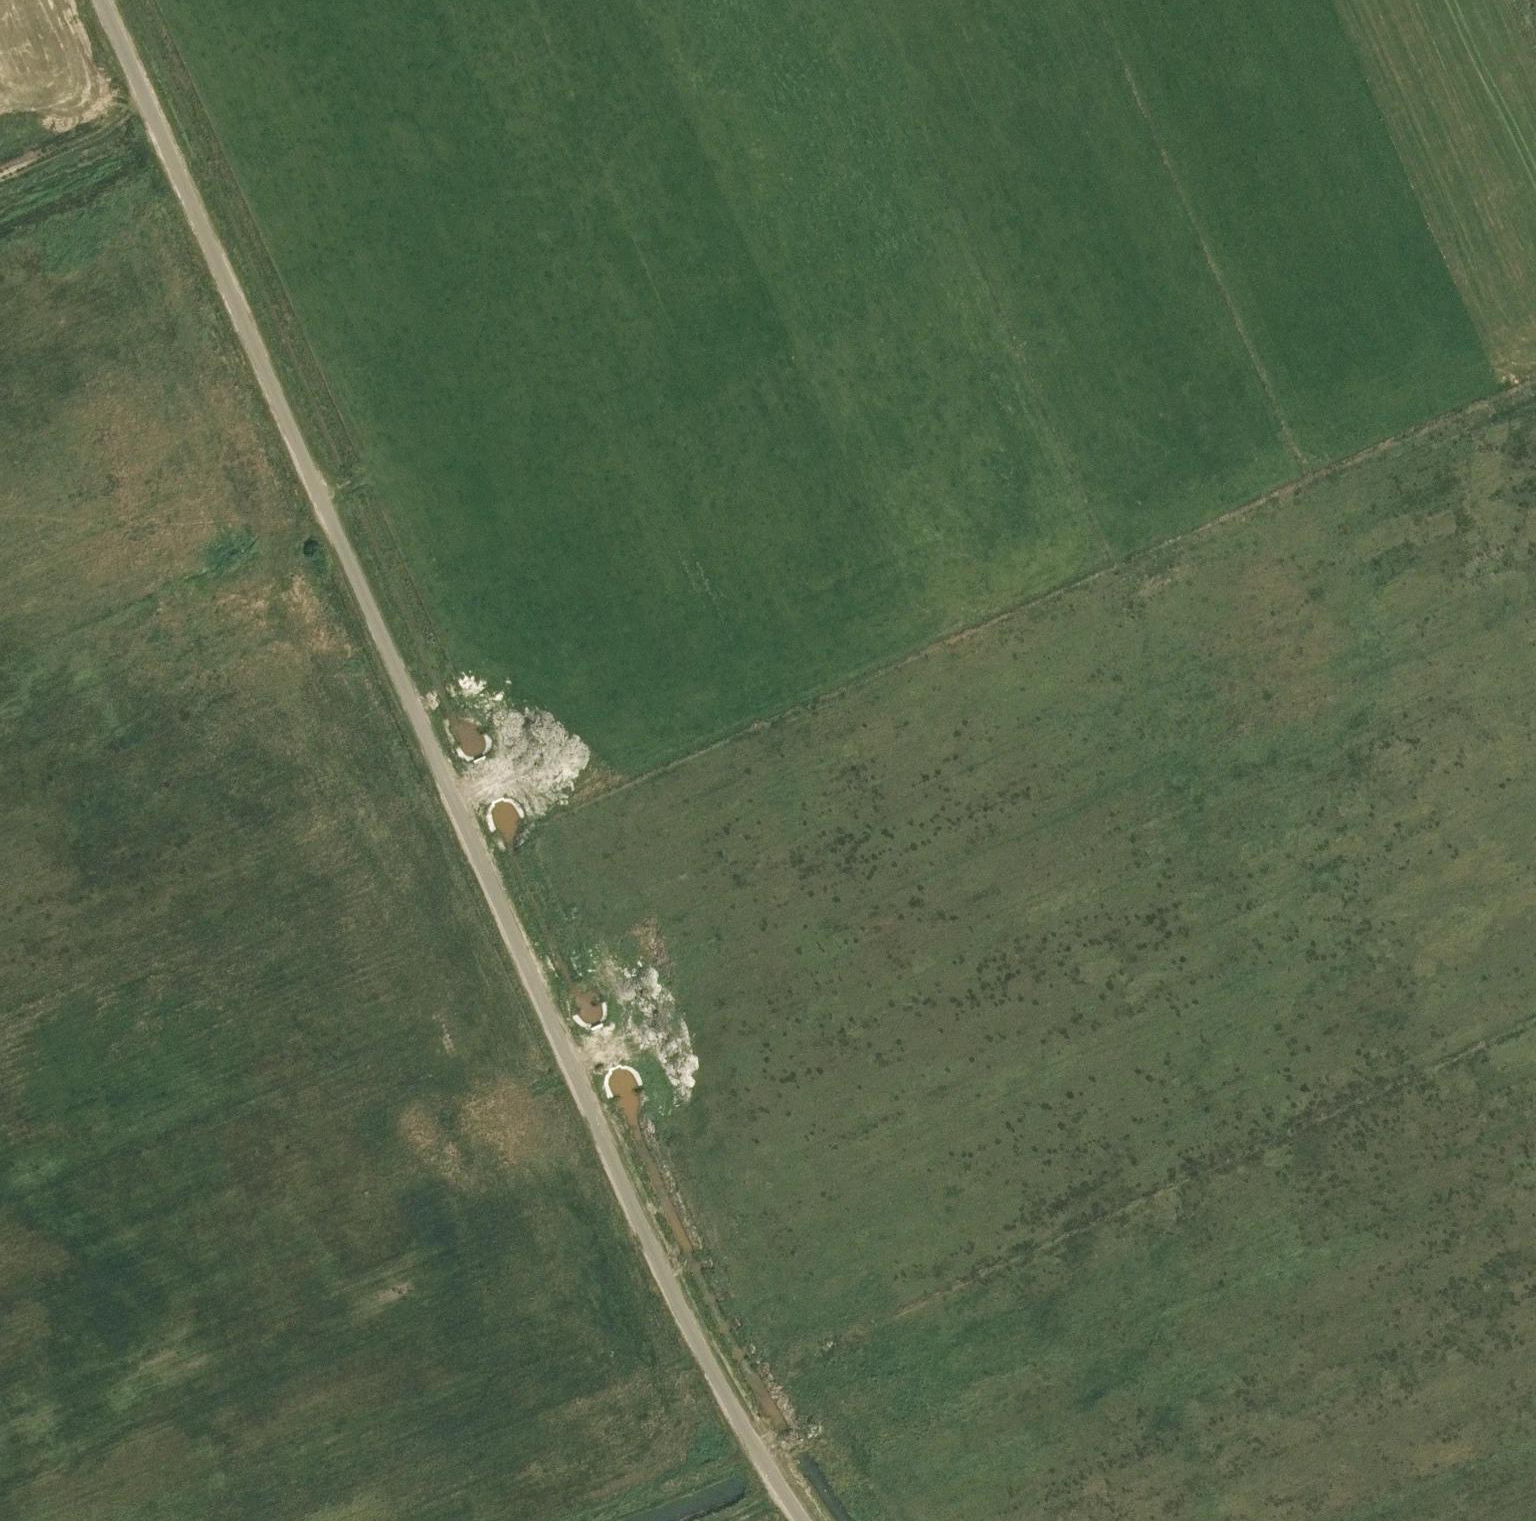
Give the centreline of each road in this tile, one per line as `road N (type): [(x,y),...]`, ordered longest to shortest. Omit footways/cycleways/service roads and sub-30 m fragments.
road 1 (unclassified): [(802,1520),(760,1461),(672,1291),(101,0)]

